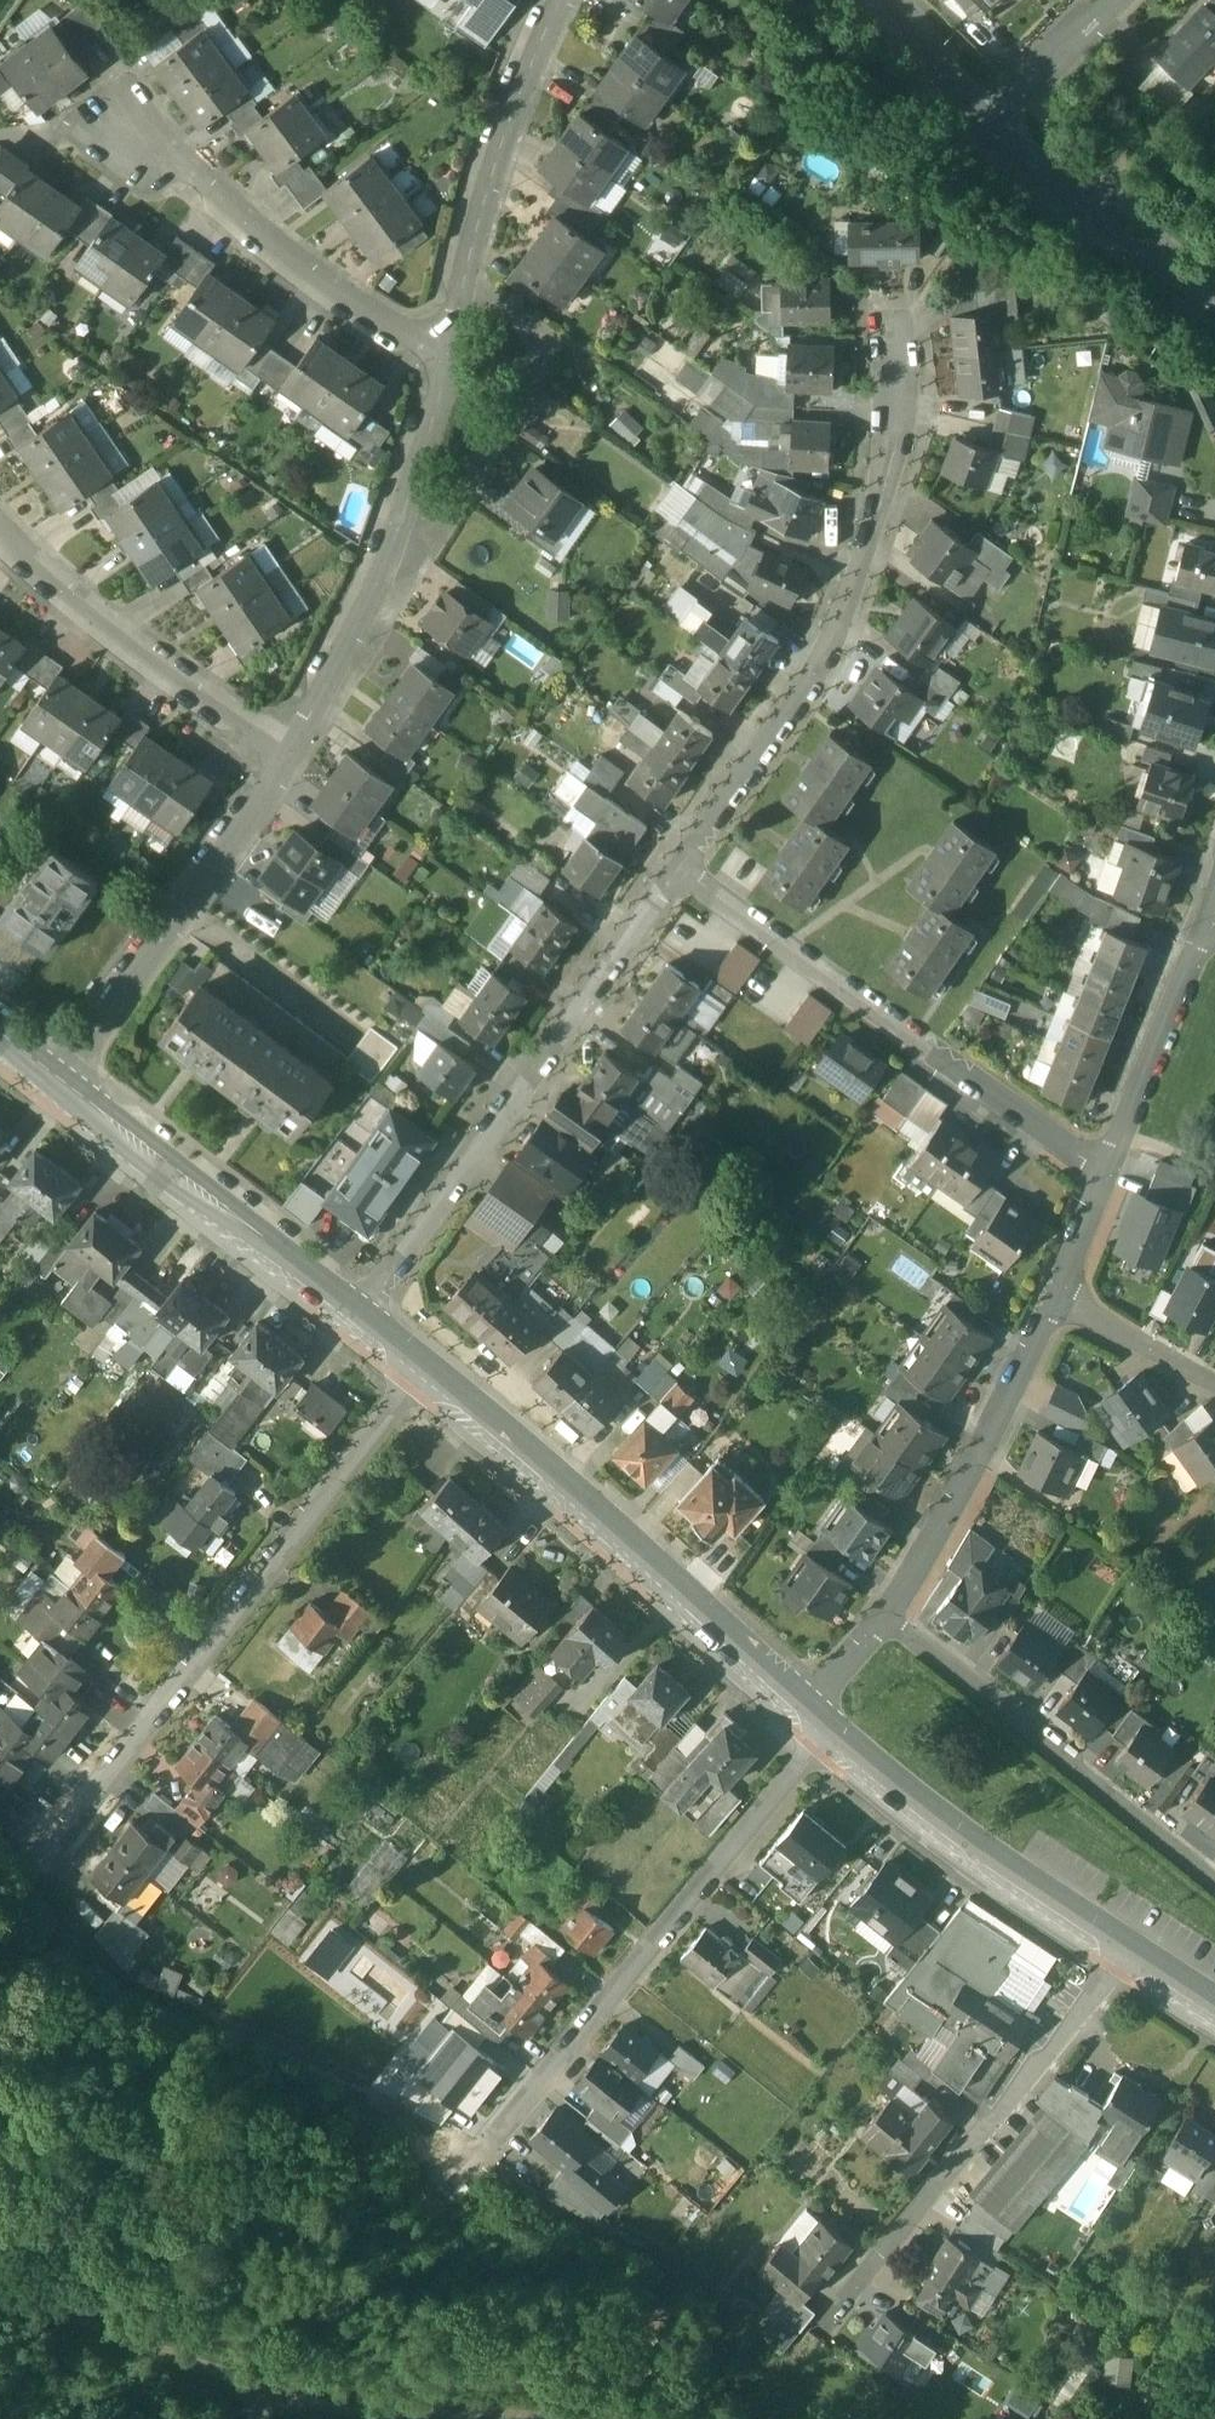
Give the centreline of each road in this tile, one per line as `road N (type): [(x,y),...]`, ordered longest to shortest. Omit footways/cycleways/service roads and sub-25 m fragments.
road 1 (residential): [(431,1362),(37,1877)]
road 2 (residential): [(672,873),(837,631),(890,459),(891,338)]
road 3 (residential): [(839,1725),(479,2154)]
road 4 (residential): [(360,1309),(672,873)]
road 5 (residential): [(1104,1173),(672,873)]
road 6 (tertiary): [(809,1697),(431,1362)]
road 7 (residential): [(1130,1942),(1051,2052),(825,2324)]
road 8 (residential): [(1059,1296),(951,1528),(886,1616),(809,1697)]
road 9 (residential): [(448,368),(210,193),(127,126),(95,87)]
road 10 (residential): [(289,759),(383,568),(448,368)]
road 11 (residential): [(59,1079),(289,759)]
road 12 (residential): [(448,368),(498,154),(560,0)]
road 13 (tertiary): [(360,1309),(59,1079)]
road 14 (residential): [(289,759),(141,656),(0,533)]
road 15 (tertiary): [(1130,1942),(970,1833),(839,1725)]
road 16 (residential): [(1214,929),(1202,924),(1104,1173)]
road 17 (tertiary): [(993,128),(1214,294)]
road 18 (residential): [(1214,1387),(1059,1296)]
road 19 (residential): [(993,128),(1111,0)]
road 20 (tertiary): [(893,0),(993,128)]
road 21 (residential): [(1104,1173),(1059,1296)]

